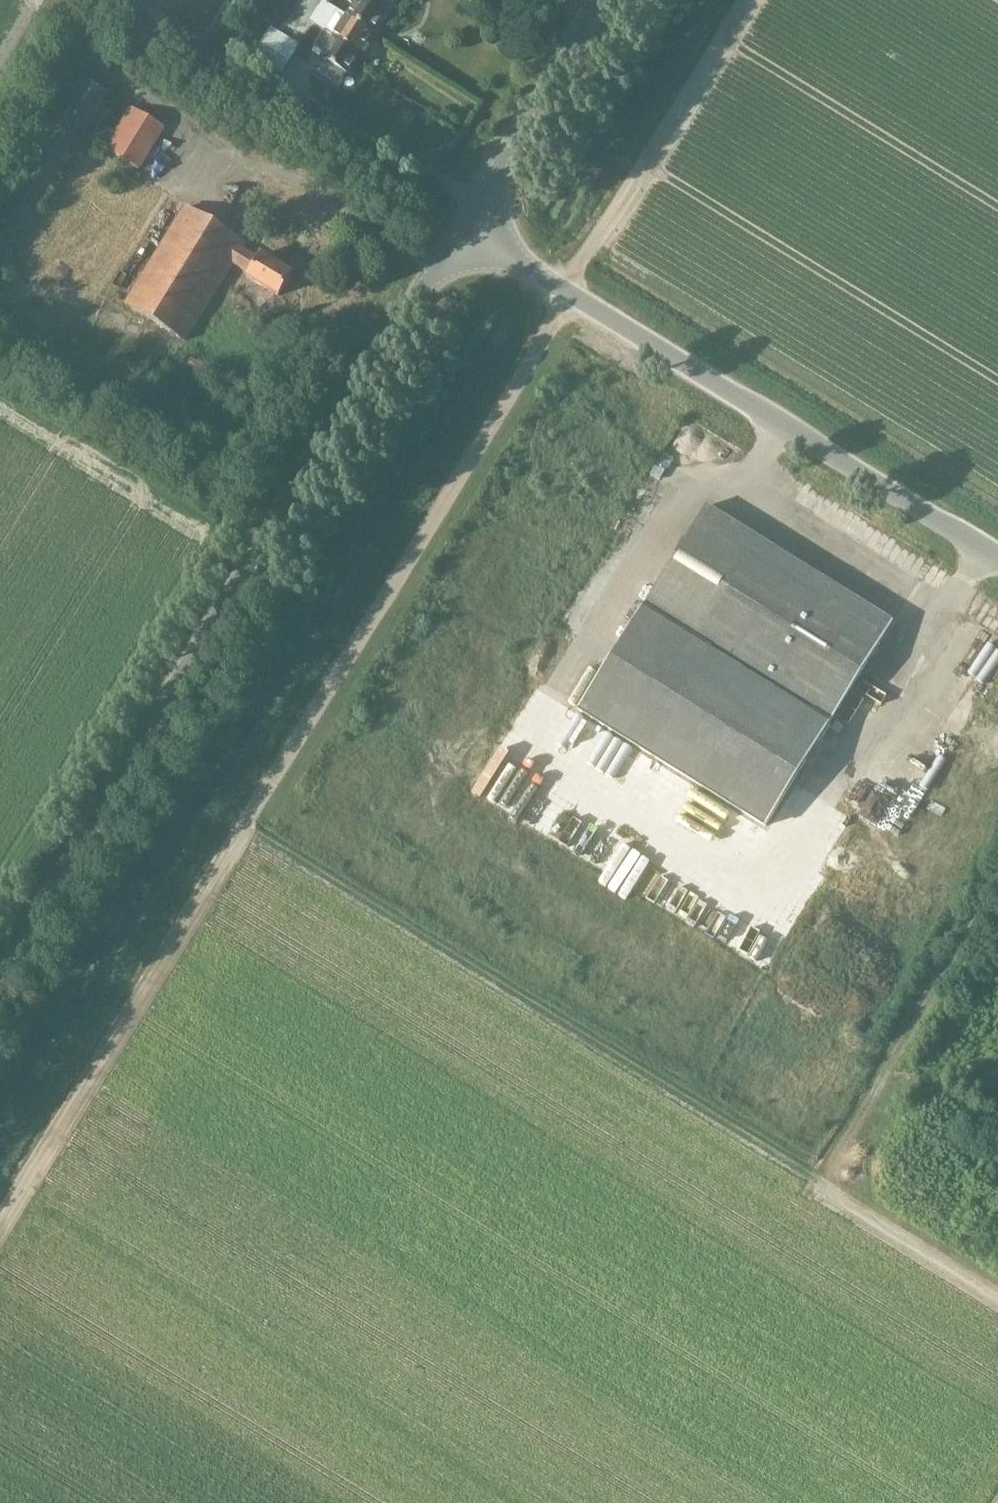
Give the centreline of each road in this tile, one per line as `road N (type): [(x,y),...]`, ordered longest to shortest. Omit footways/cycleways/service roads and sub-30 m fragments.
road 1 (track): [(570,293),(0,1219)]
road 2 (unclassified): [(0,967),(458,226)]
road 3 (unclassified): [(997,558),(458,226)]
road 4 (unclassified): [(458,226),(597,0)]

